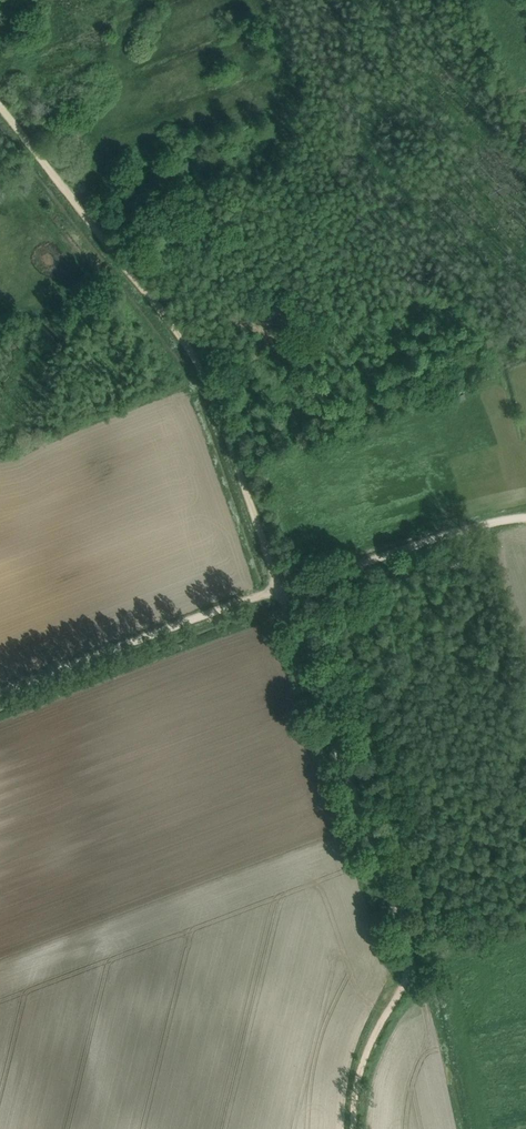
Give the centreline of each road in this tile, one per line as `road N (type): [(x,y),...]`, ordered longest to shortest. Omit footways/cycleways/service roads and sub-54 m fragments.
road 1 (track): [(359,1128),(367,1060),(414,975),(415,952),(283,588)]
road 2 (track): [(283,588),(200,352),(0,96)]
road 3 (track): [(0,696),(283,588)]
road 4 (track): [(525,515),(283,588)]

